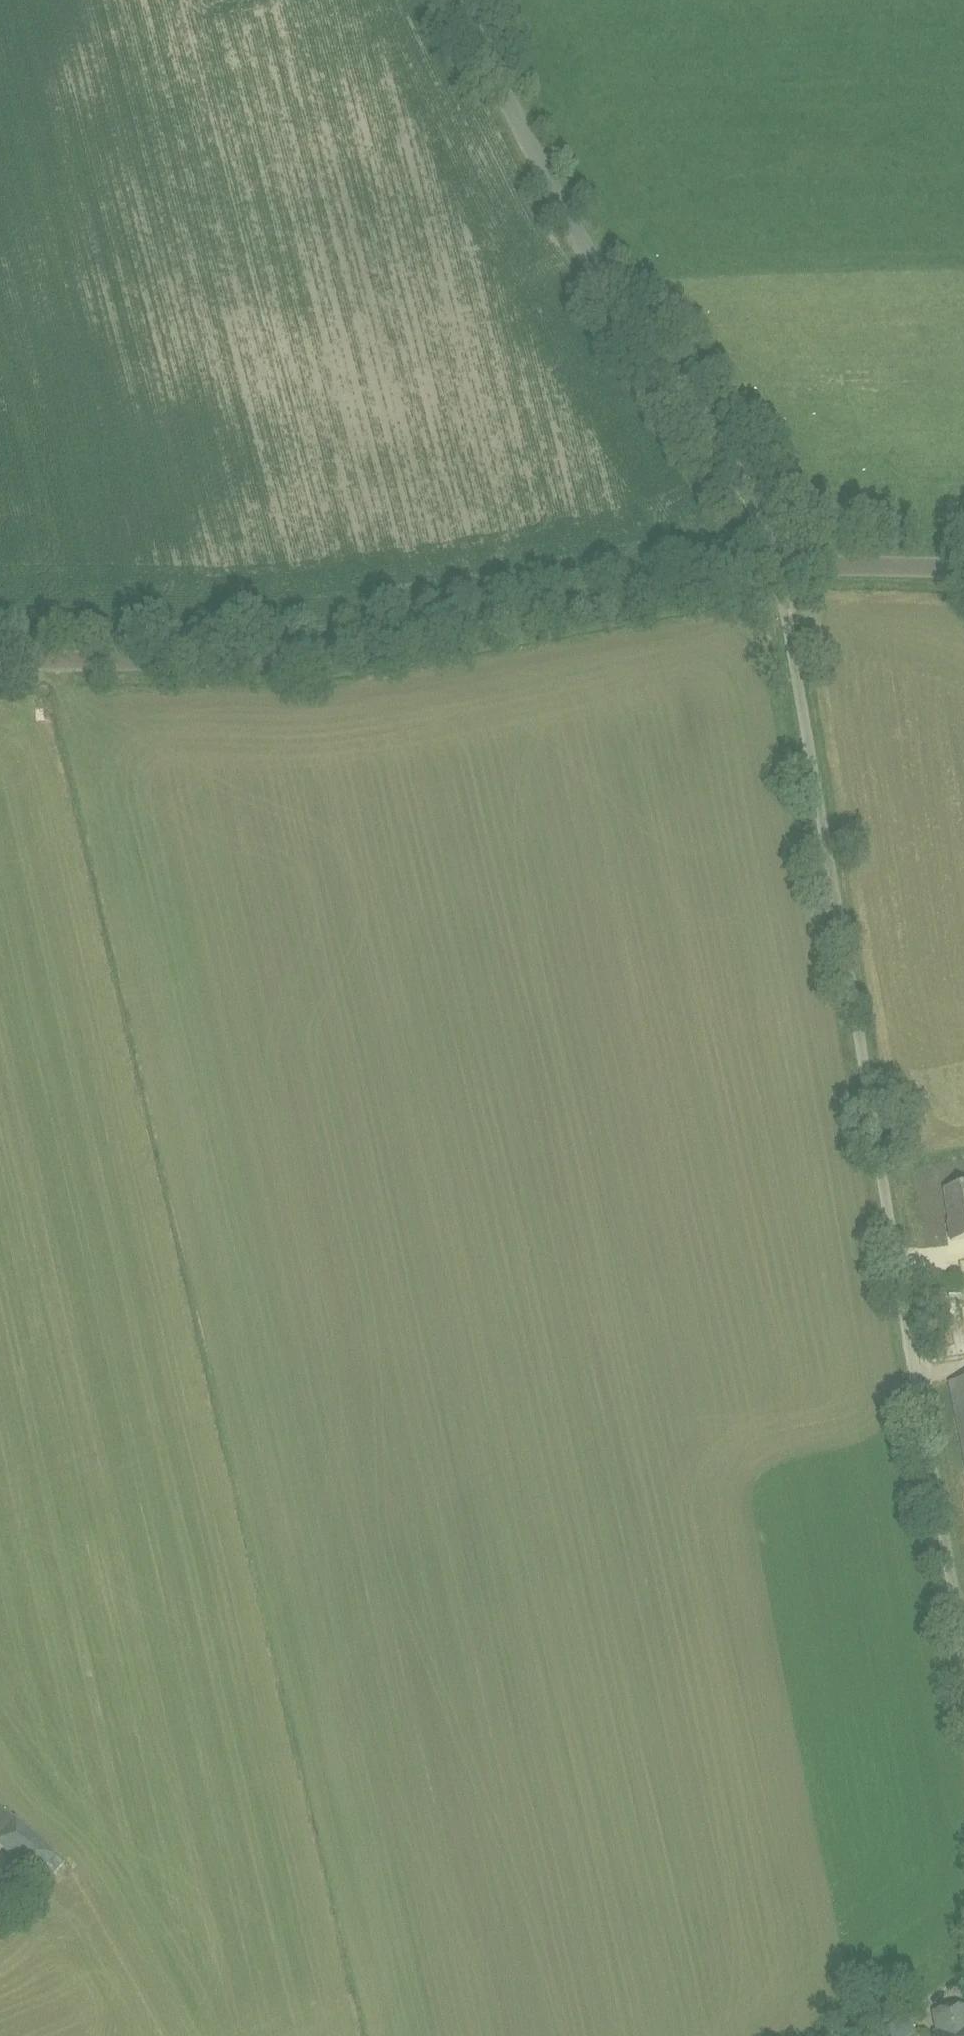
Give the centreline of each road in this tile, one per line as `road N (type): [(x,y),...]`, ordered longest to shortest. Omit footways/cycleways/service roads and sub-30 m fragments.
road 1 (track): [(963,1659),(775,579)]
road 2 (tertiary): [(0,659),(287,662),(775,579)]
road 3 (unclassified): [(775,579),(460,0)]
road 4 (tertiary): [(775,579),(841,569),(963,572)]

